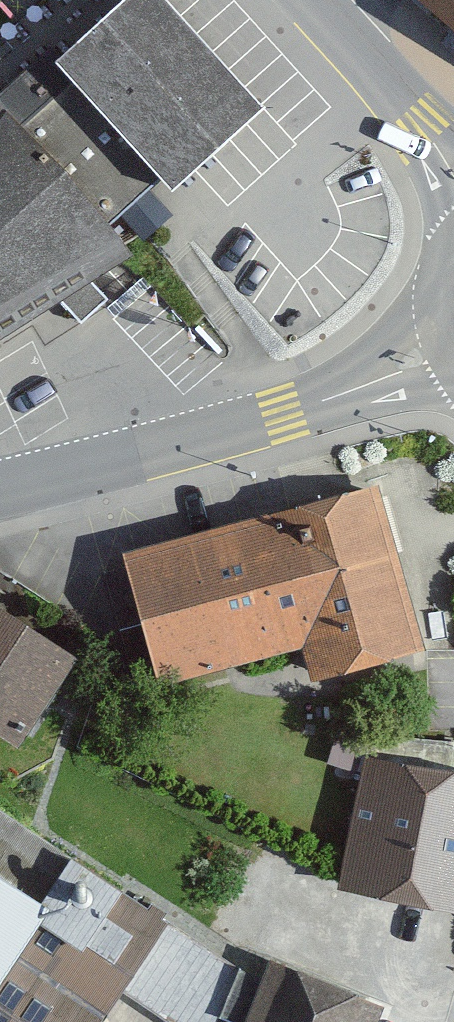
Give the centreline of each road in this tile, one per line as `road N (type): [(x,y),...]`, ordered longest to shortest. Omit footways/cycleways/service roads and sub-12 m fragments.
road 1 (tertiary): [(0,487),(281,415),(453,354)]
road 2 (tertiary): [(302,0),(453,184)]

